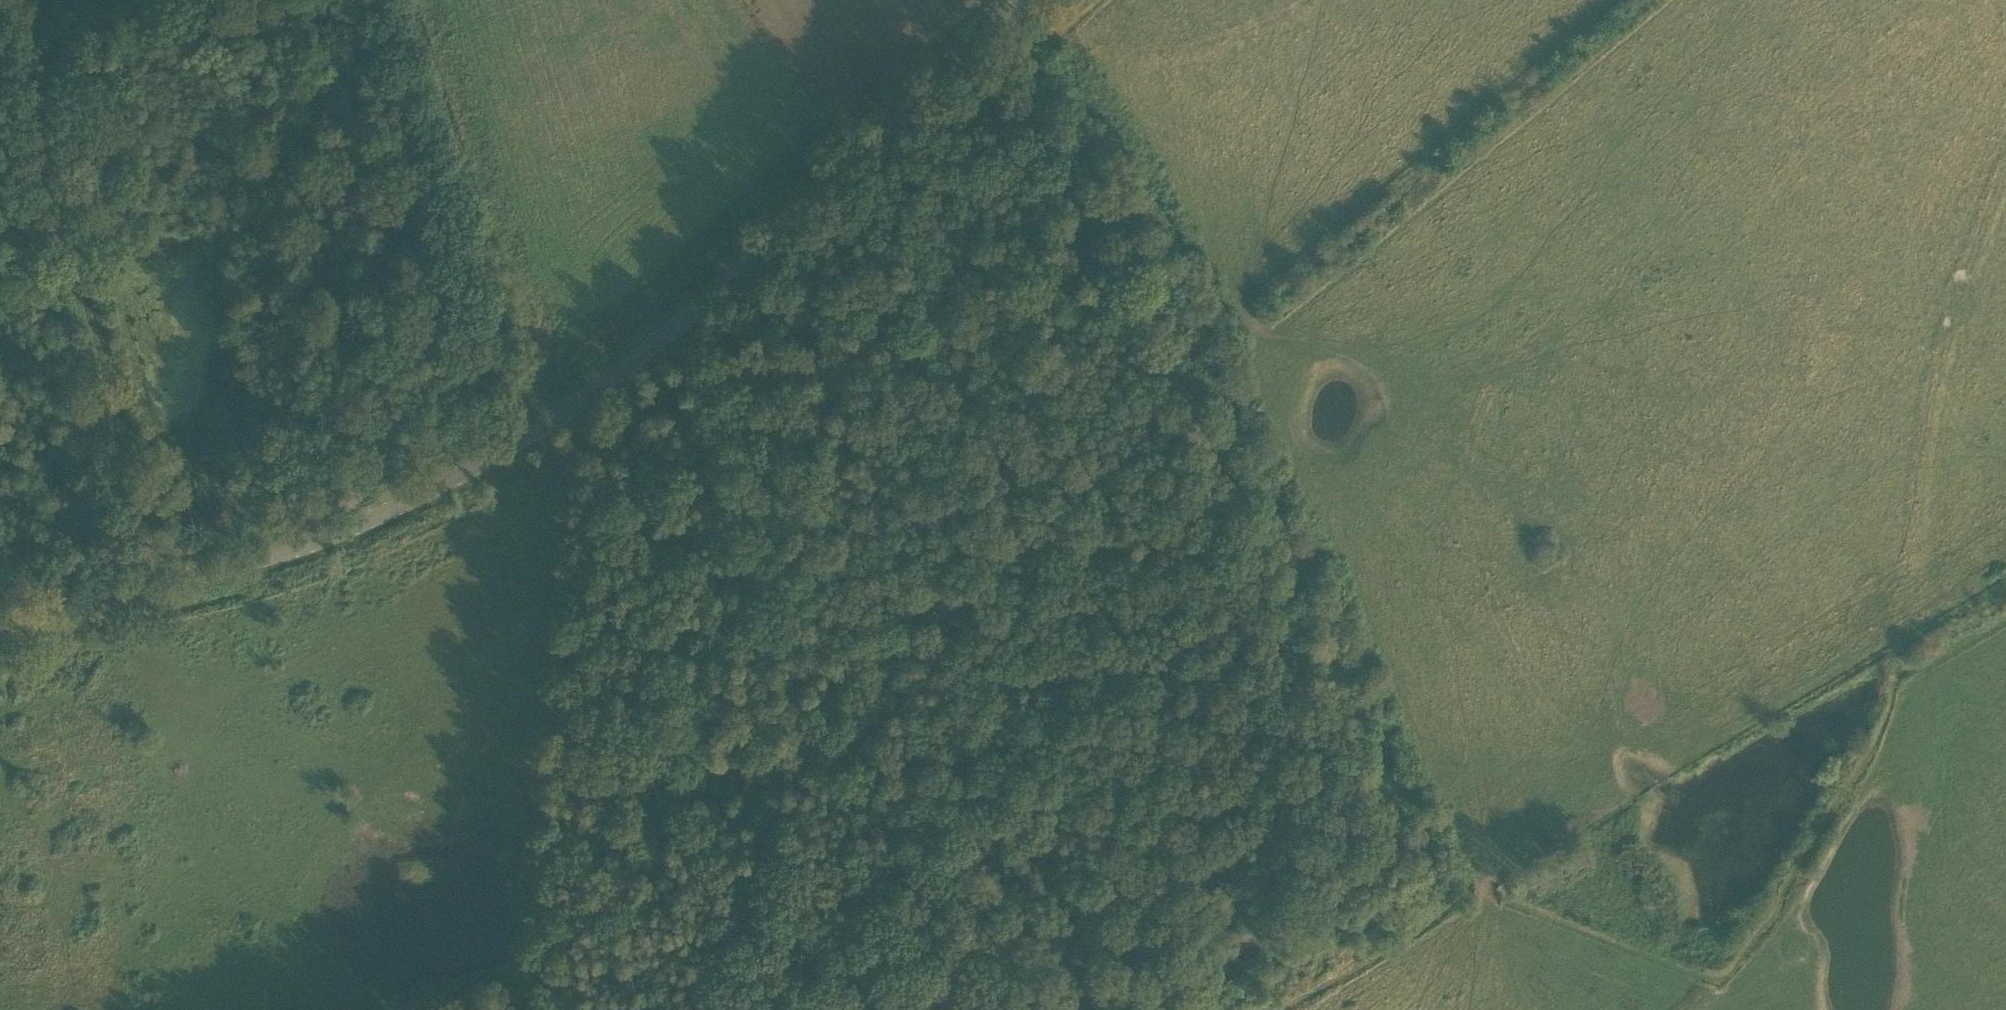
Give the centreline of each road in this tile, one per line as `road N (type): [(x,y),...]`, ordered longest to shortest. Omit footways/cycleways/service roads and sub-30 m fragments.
road 1 (tertiary): [(0,618),(260,559),(477,467),(636,363),(1023,0)]
road 2 (track): [(153,584),(76,246),(31,0)]

